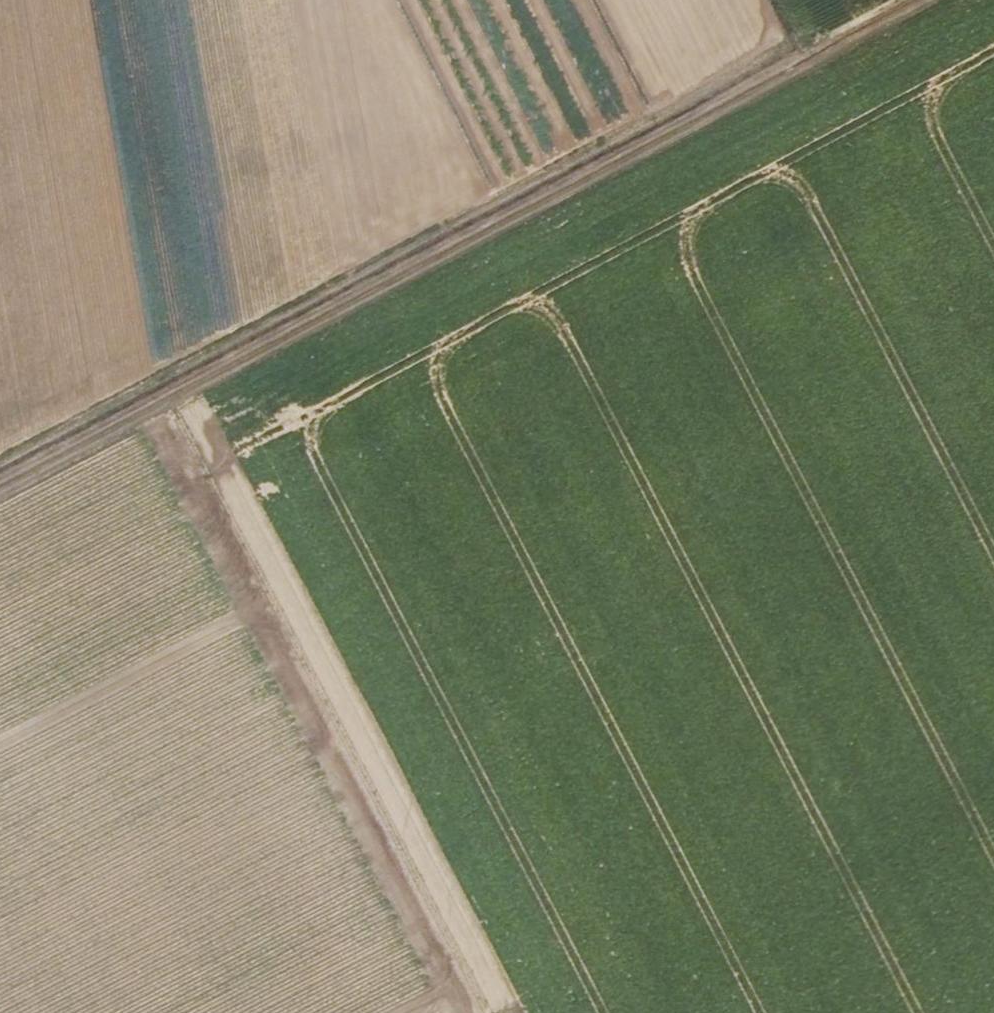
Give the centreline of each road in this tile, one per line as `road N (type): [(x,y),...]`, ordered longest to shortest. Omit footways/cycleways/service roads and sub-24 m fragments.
road 1 (track): [(0,482),(935,0)]

